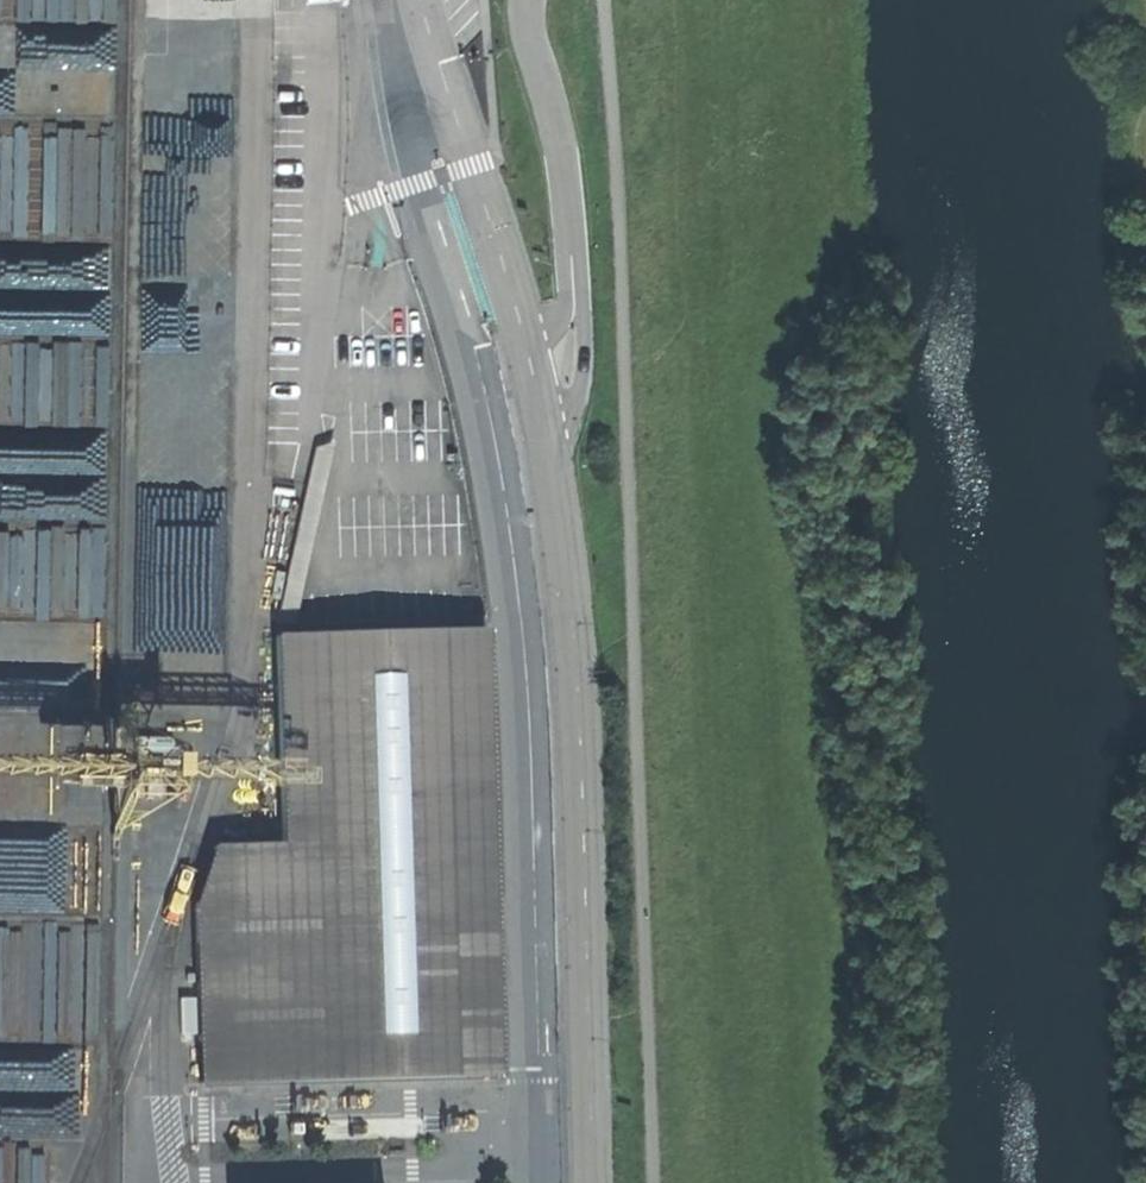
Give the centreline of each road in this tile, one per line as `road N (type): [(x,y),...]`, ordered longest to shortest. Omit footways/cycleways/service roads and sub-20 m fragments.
road 1 (tertiary): [(598,1182),(572,577),(543,401),(572,372),(576,348),(569,198),(524,0)]

